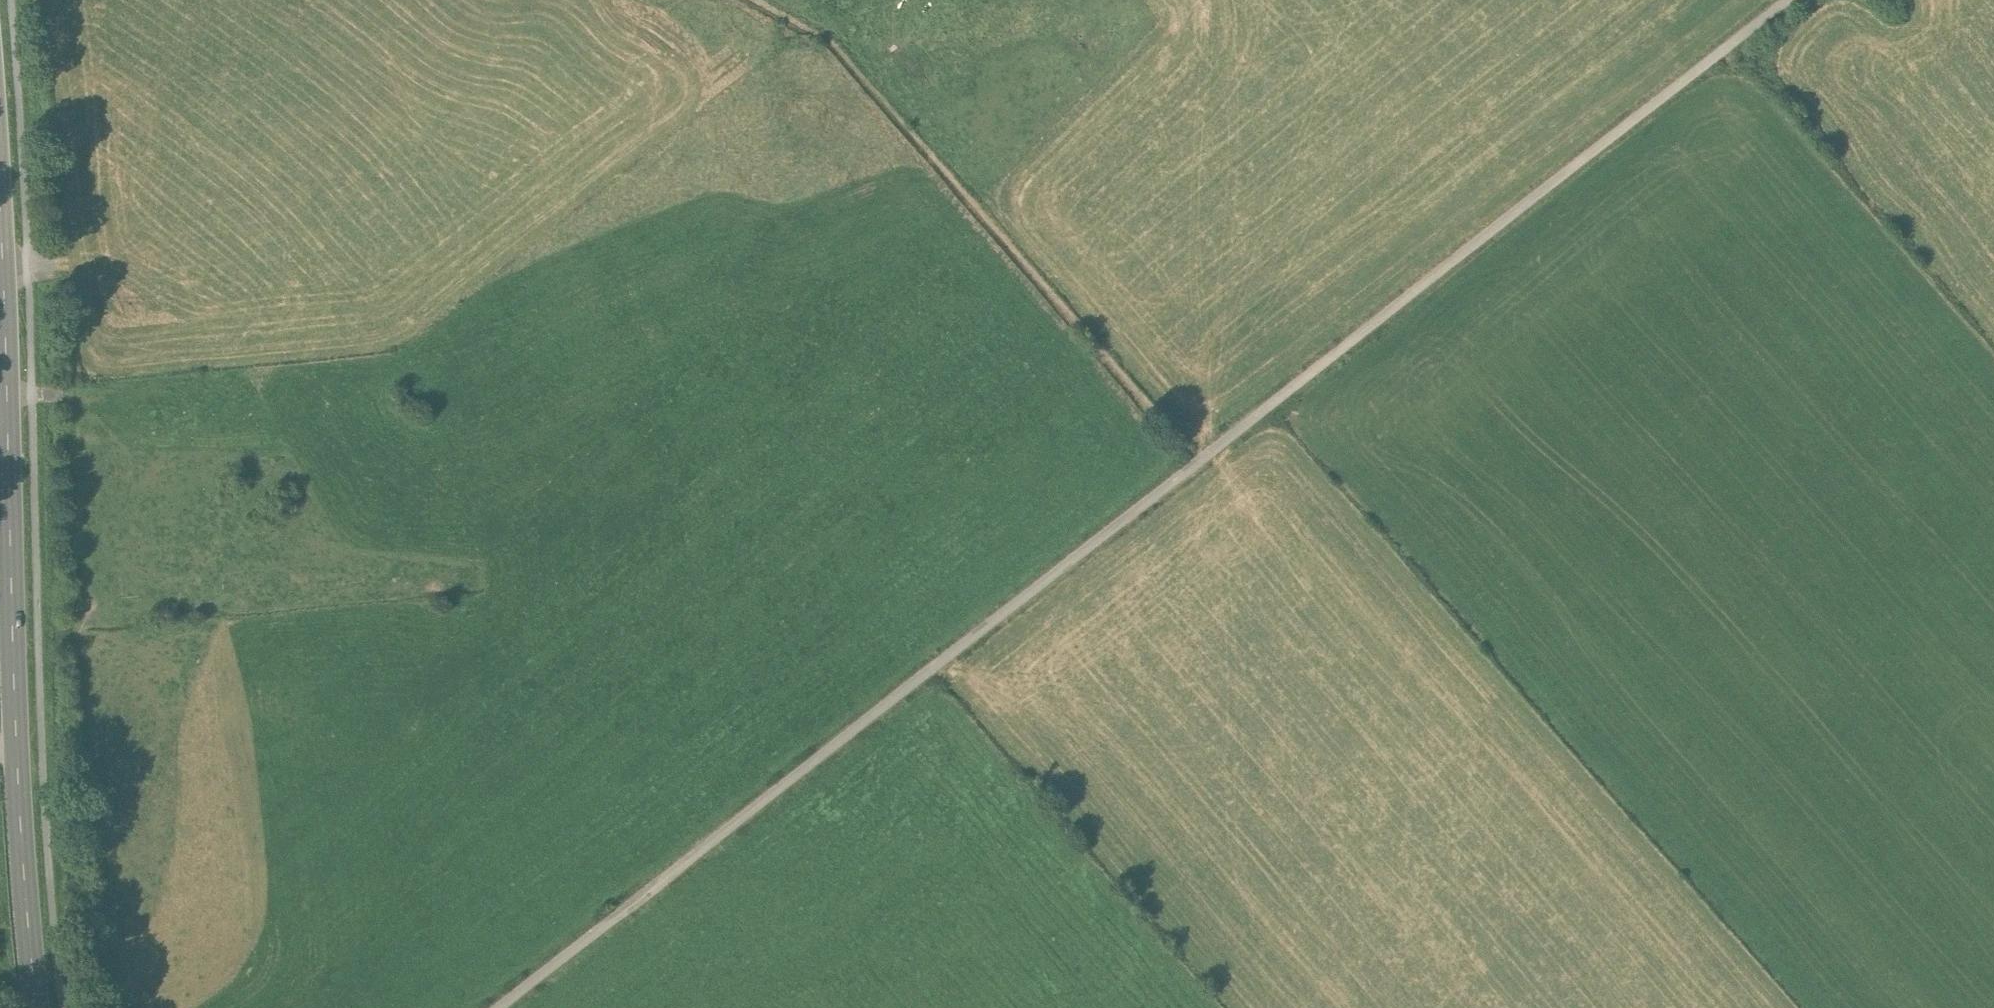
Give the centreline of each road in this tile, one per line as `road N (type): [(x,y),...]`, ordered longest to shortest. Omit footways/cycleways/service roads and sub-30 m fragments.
road 1 (track): [(1787,0),(498,1007)]
road 2 (tertiary): [(0,238),(17,776),(36,1007)]

